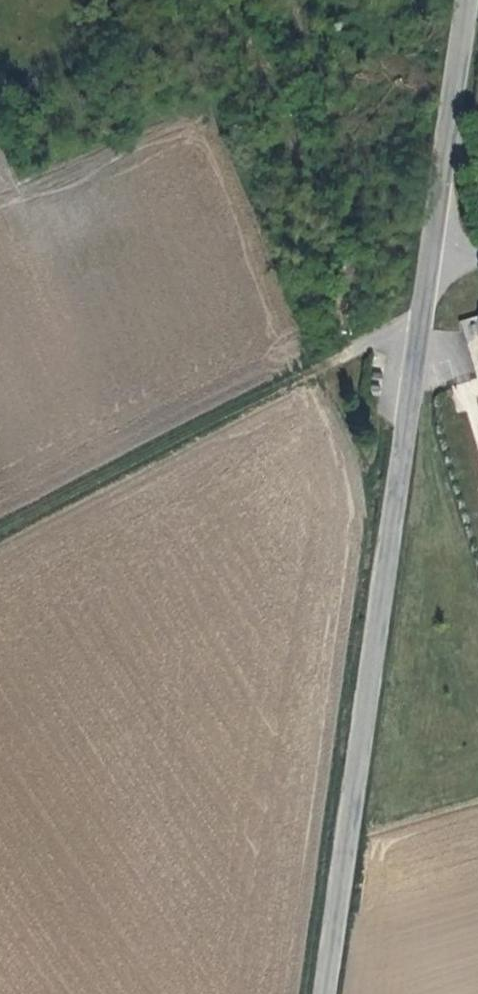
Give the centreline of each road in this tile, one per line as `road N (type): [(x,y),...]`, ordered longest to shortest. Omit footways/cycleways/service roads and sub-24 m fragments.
road 1 (tertiary): [(325,993),(463,0)]
road 2 (track): [(0,537),(420,315)]

